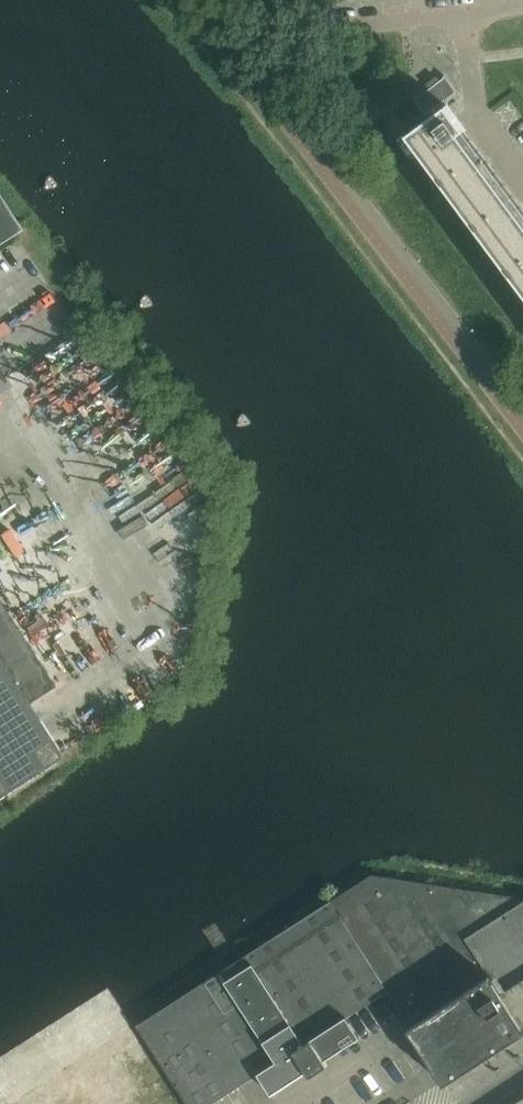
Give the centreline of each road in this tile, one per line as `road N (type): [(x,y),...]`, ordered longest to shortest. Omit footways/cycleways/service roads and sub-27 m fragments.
road 1 (residential): [(522,6),(341,26),(309,22),(276,0)]

